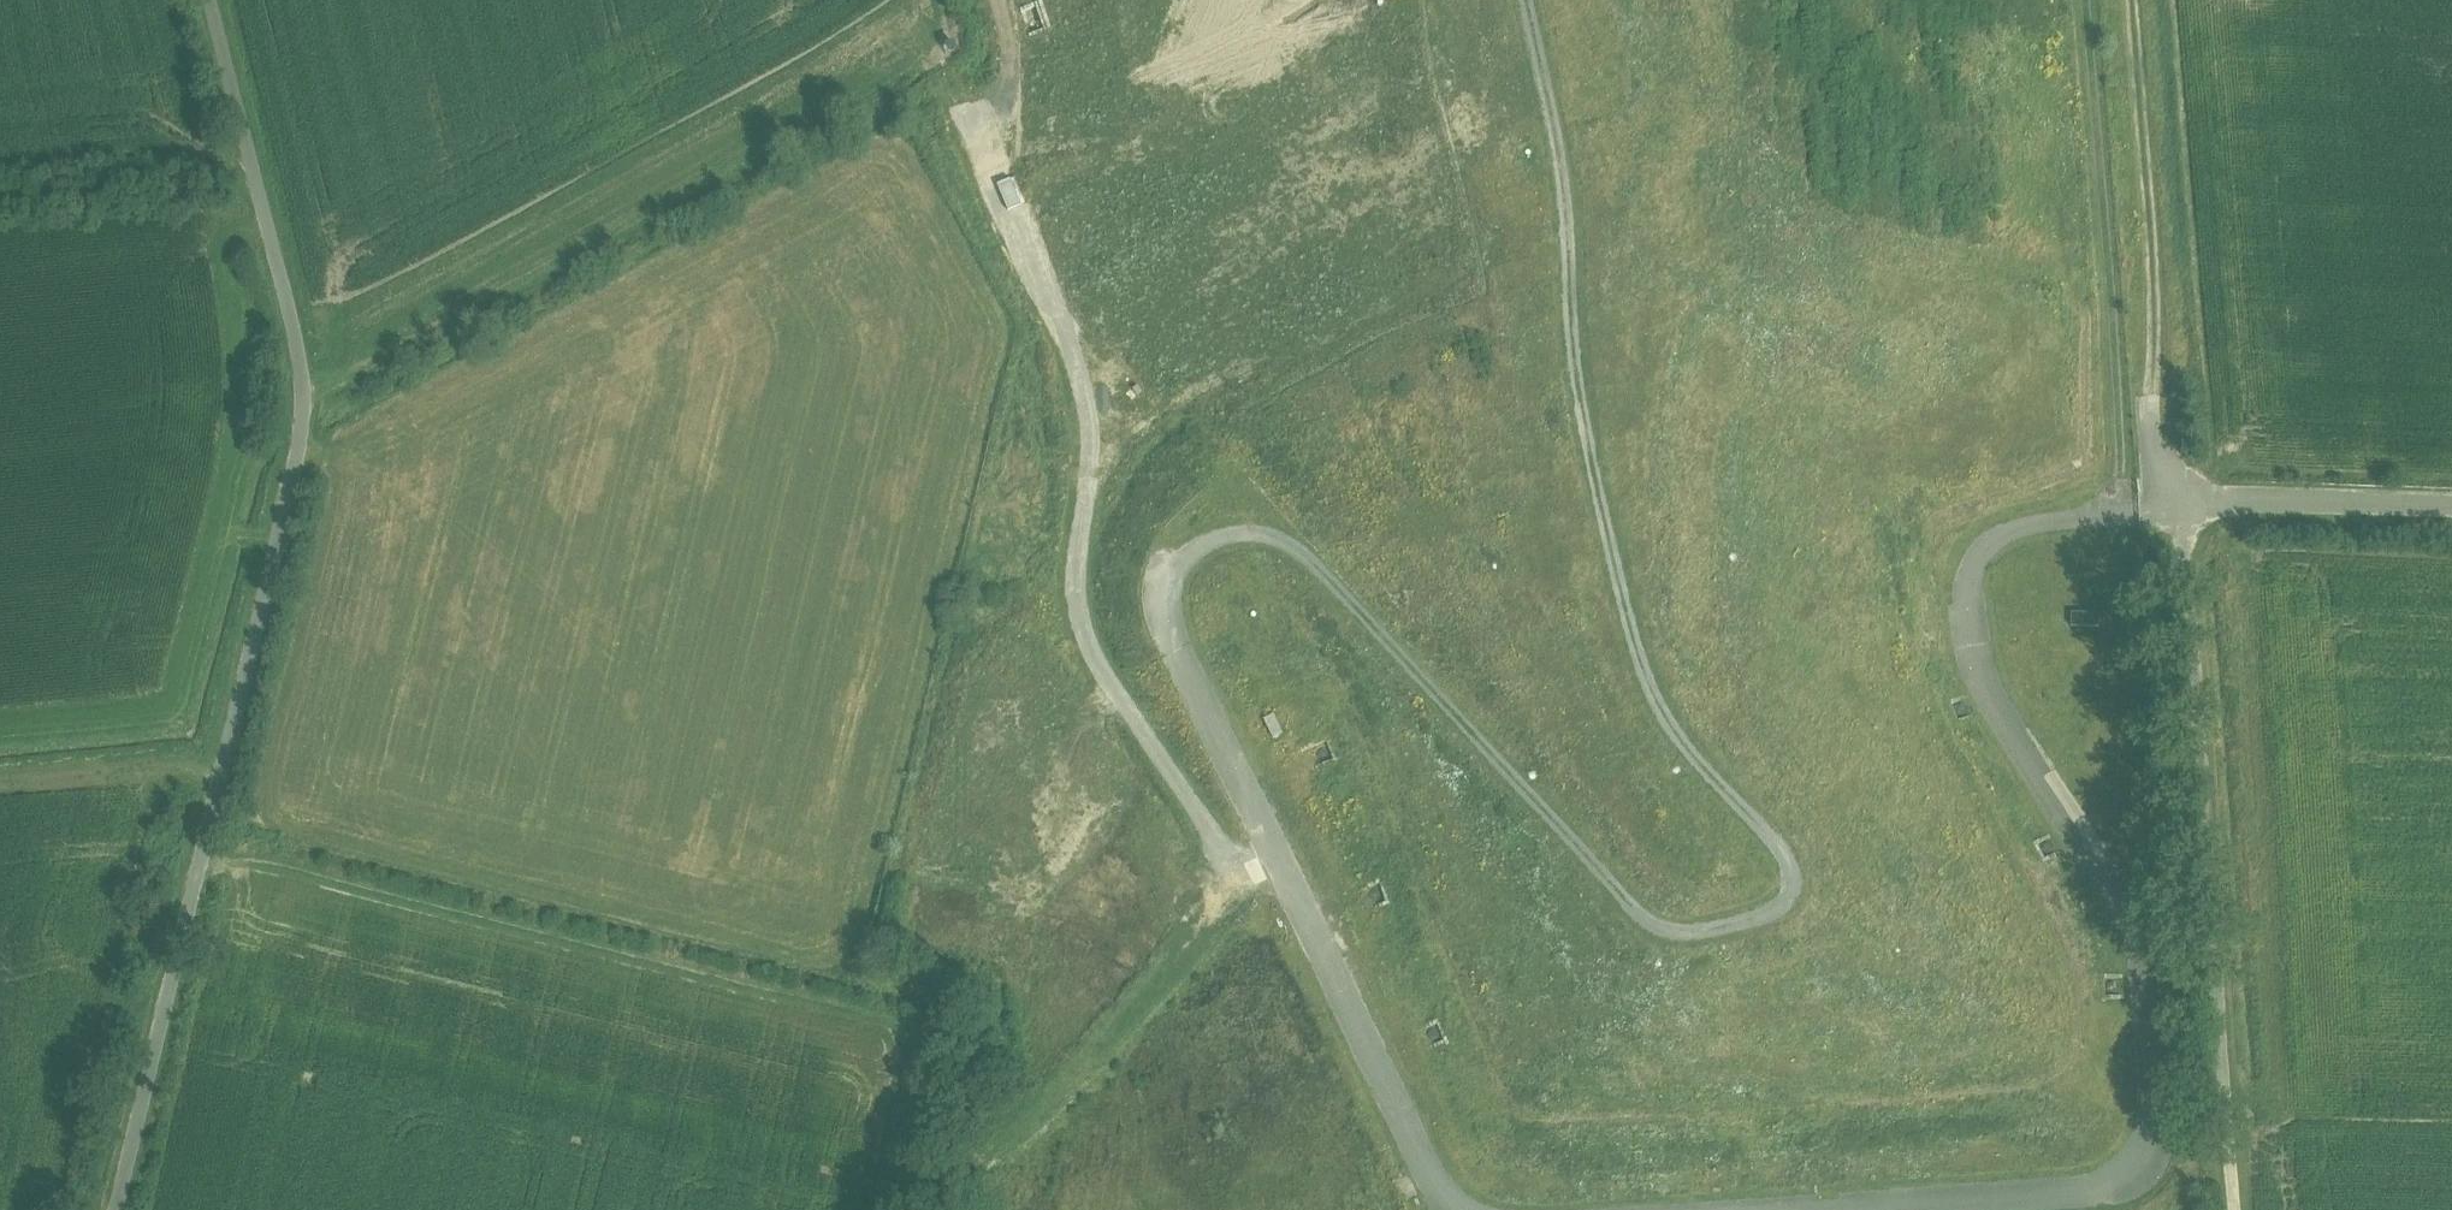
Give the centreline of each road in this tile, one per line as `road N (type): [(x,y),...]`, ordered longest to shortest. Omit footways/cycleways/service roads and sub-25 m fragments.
road 1 (track): [(1522,0),(1555,138),(1585,429),(1640,677),(1690,768),(1753,828),(1787,876),(1782,912),(1762,927),(1651,936),(1319,564),(1283,542),(1246,537),(1188,560)]
road 2 (unclassified): [(212,0),(287,296),(302,373),(301,439),(117,1209)]
road 3 (track): [(1280,859),(1247,865),(1204,818),(1122,706),(1075,619),(1068,506),(1081,367),(1016,207),(946,81)]
road 4 (unclassified): [(2191,505),(2451,512)]

